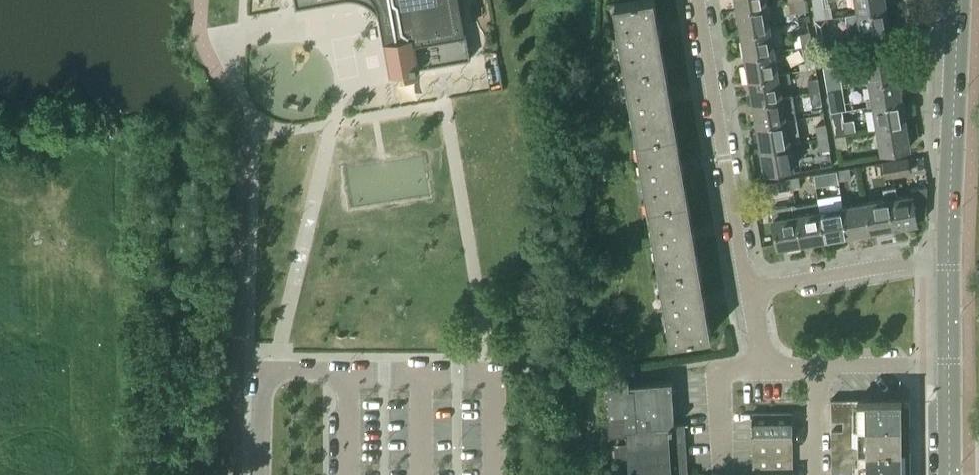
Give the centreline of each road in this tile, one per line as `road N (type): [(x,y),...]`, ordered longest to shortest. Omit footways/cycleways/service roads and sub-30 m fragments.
road 1 (residential): [(750,291),(697,0)]
road 2 (tertiary): [(948,255),(958,0)]
road 3 (residential): [(948,255),(750,291)]
road 4 (residential): [(722,474),(722,373),(766,368)]
road 5 (residential): [(817,365),(949,362)]

